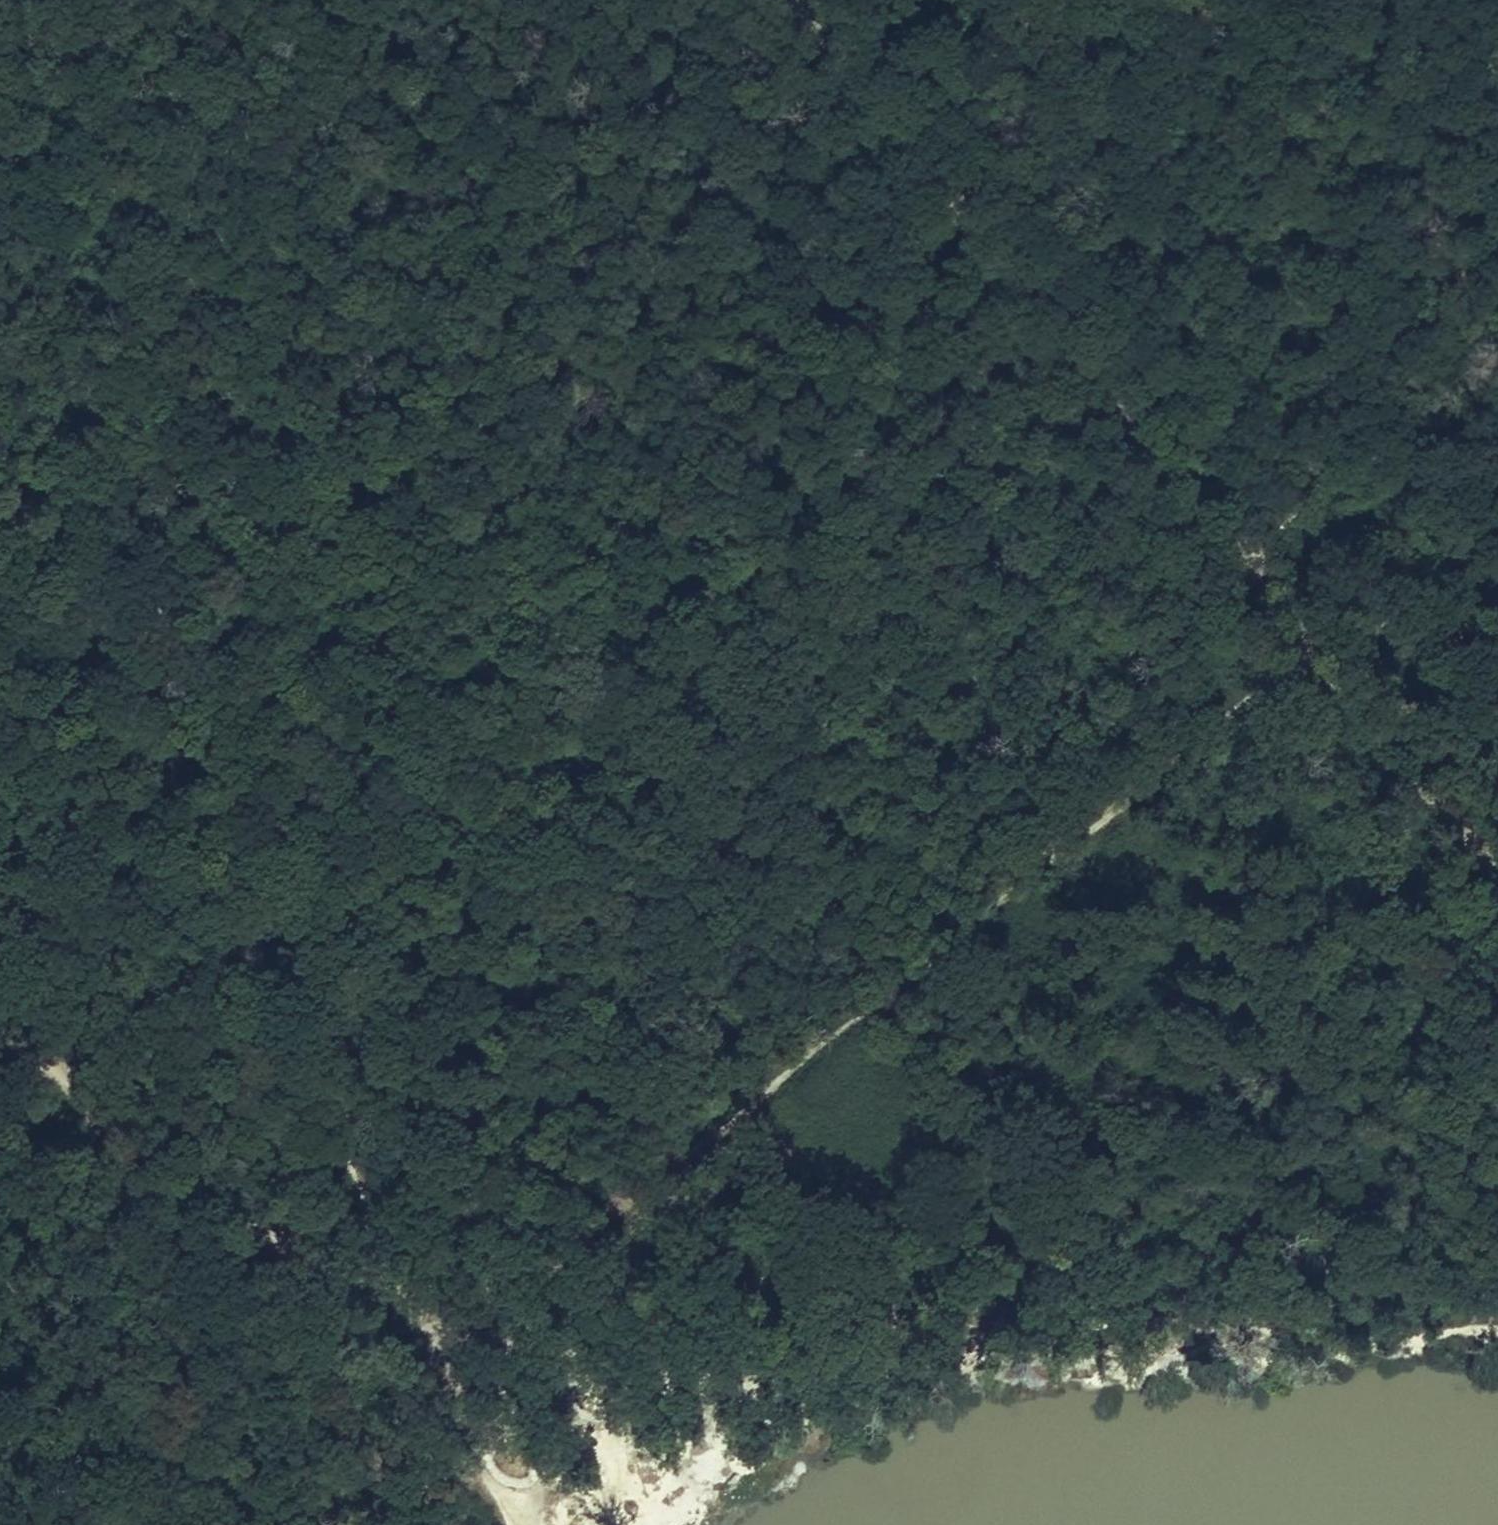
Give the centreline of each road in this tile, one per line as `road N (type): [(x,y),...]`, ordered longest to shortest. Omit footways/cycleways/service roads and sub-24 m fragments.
road 1 (track): [(795,0),(899,125),(1210,552),(1497,908)]

